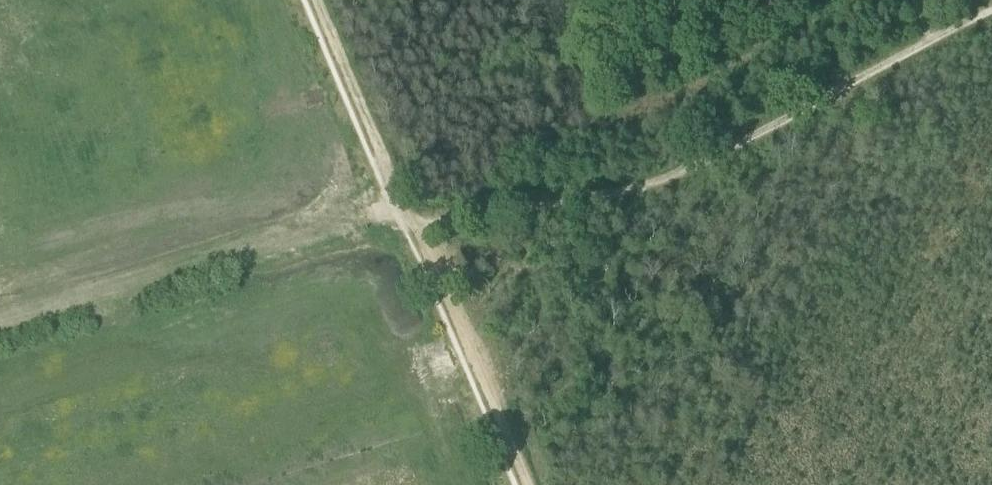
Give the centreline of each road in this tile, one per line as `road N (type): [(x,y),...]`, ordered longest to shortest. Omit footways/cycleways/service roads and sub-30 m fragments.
road 1 (track): [(991,10),(666,179),(416,226)]
road 2 (track): [(0,327),(405,201)]
road 3 (track): [(416,226),(527,484)]
road 4 (track): [(318,0),(405,201)]

